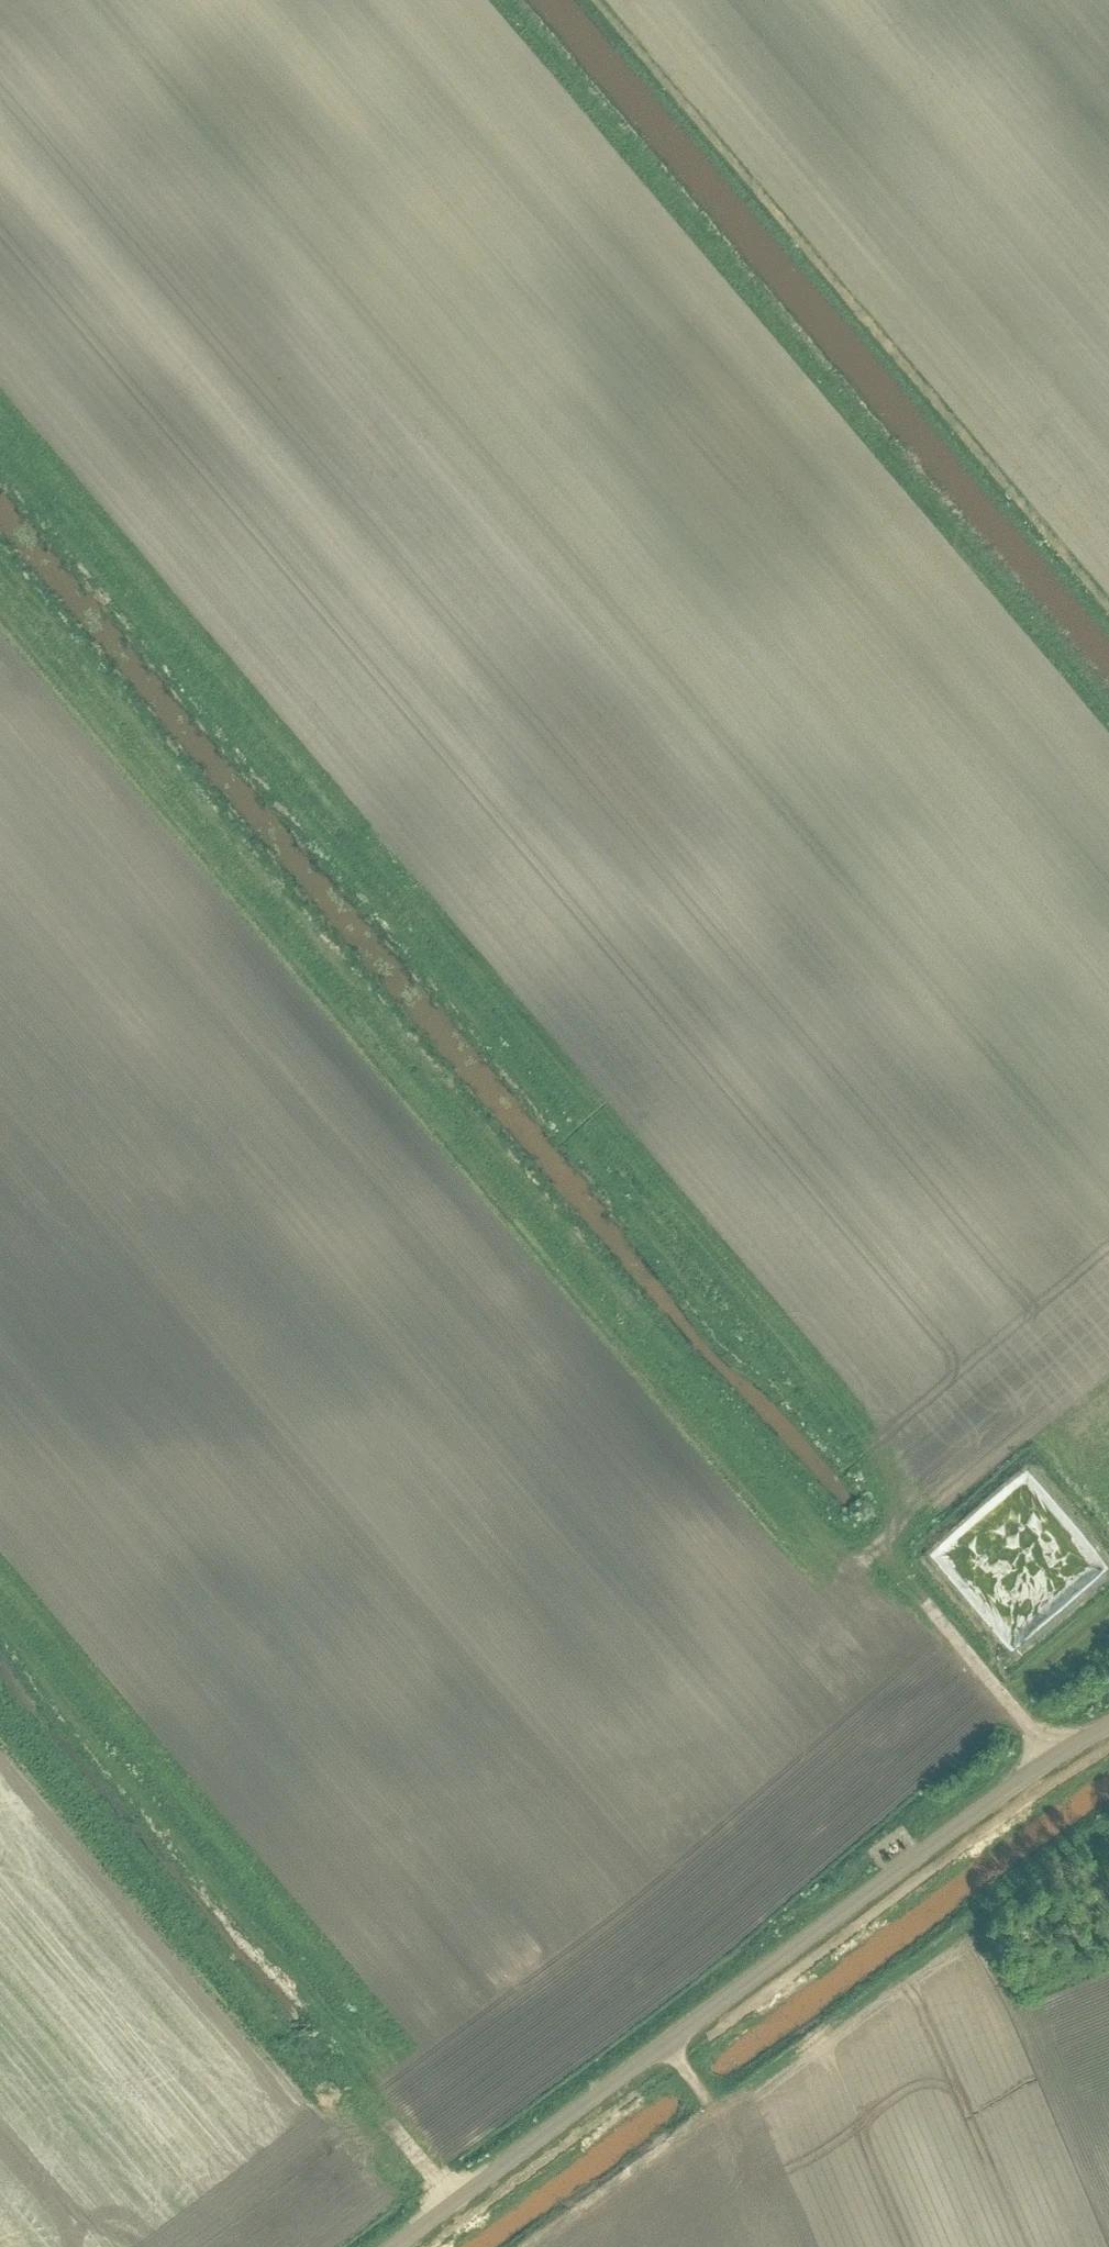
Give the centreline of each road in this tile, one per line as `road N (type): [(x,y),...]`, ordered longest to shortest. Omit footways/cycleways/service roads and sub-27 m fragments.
road 1 (unclassified): [(390,2246),(1011,1781),(1108,1725)]

